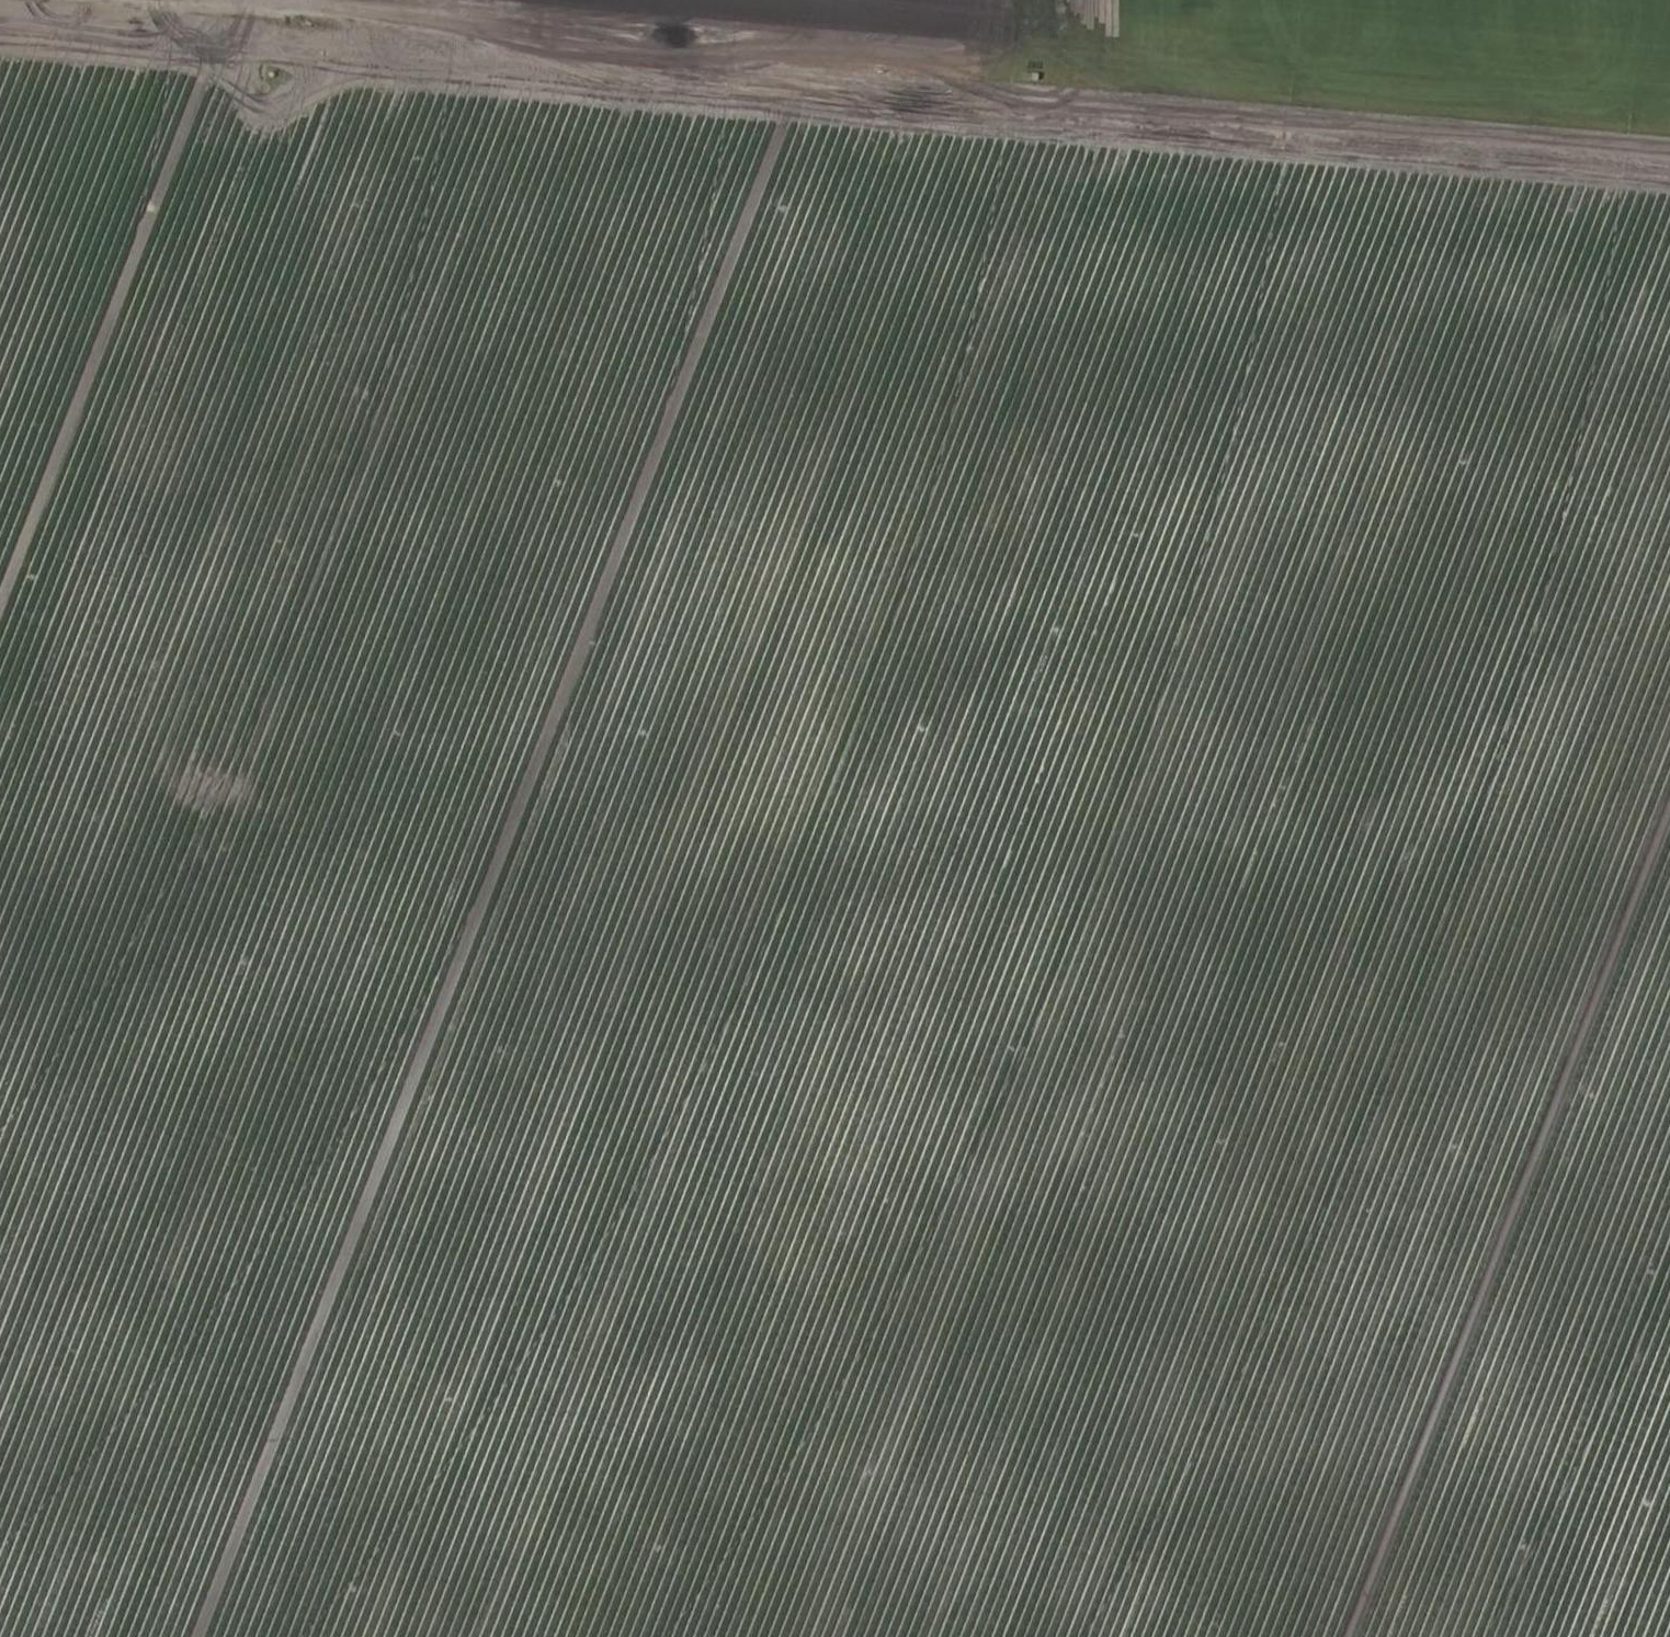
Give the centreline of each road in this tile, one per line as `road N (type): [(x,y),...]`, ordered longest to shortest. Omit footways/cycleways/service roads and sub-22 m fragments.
road 1 (track): [(1669,116),(213,0)]

